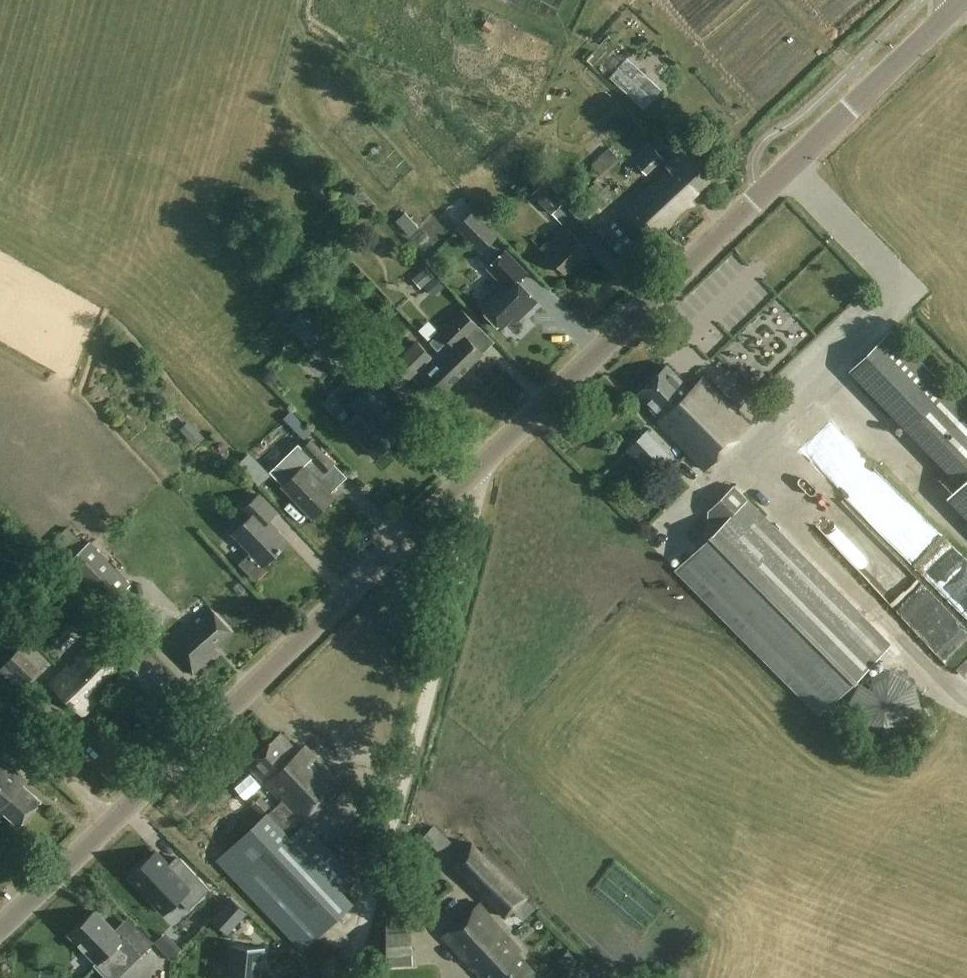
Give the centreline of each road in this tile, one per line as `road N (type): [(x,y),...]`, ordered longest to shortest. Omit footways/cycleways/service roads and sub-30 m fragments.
road 1 (tertiary): [(0,927),(956,3)]
road 2 (track): [(354,977),(486,463)]
road 3 (track): [(116,816),(0,711)]

